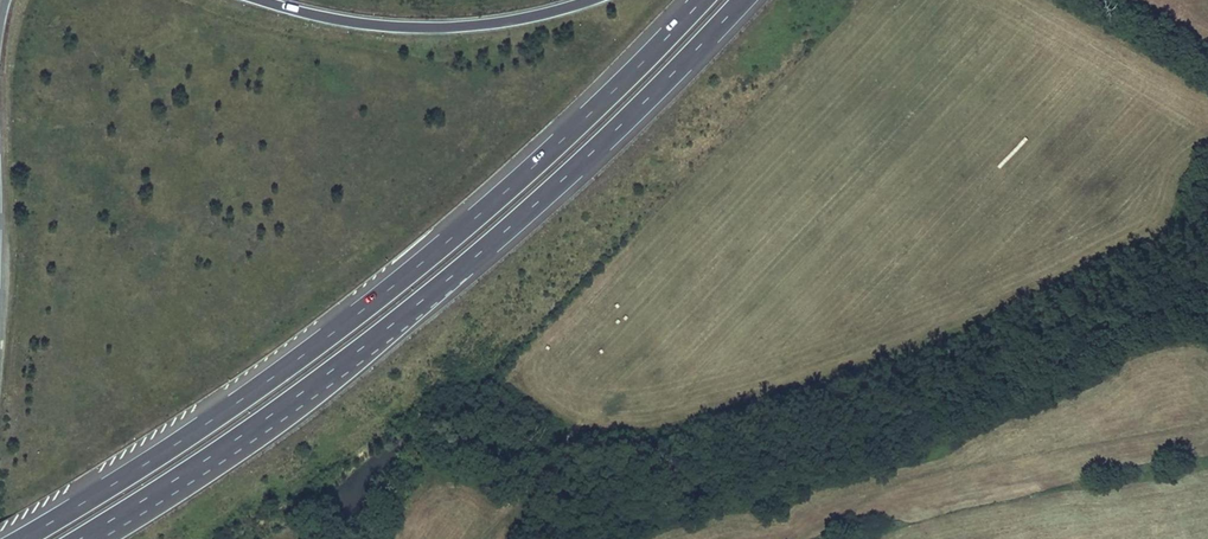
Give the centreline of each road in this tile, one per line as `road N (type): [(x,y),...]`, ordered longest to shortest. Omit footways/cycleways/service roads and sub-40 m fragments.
road 1 (trunk): [(703,0),(485,210),(362,310),(234,404),(21,538)]
road 2 (trunk): [(83,538),(344,361),(504,234),(744,0)]
road 3 (trunk): [(588,0),(516,20),(427,27),(337,19),(259,0)]

